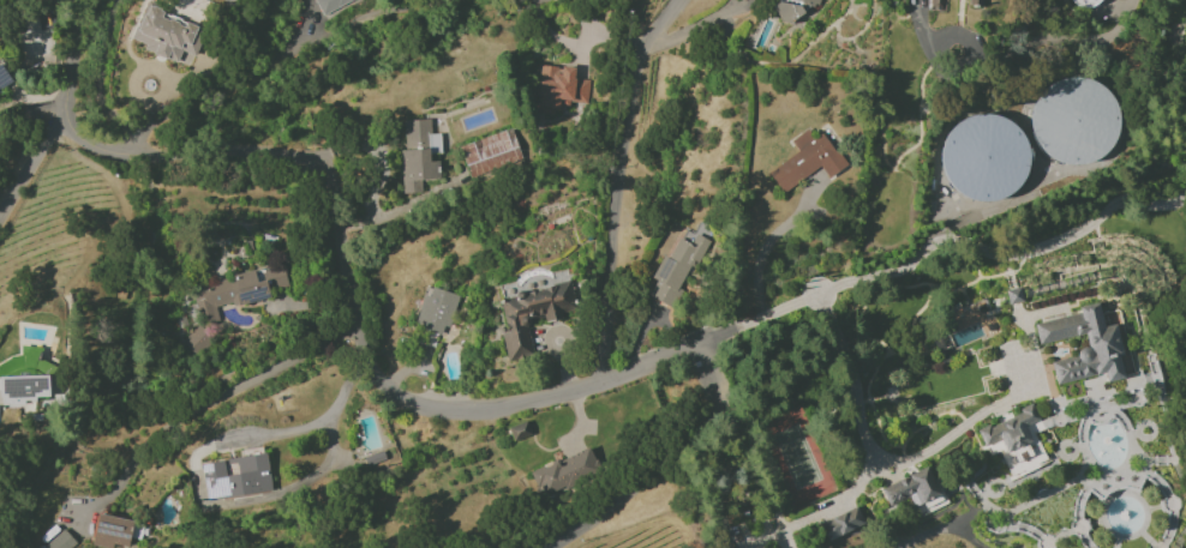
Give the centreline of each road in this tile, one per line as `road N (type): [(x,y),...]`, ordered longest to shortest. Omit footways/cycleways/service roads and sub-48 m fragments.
road 1 (residential): [(697,345),(600,384),(499,409),(415,405),(388,391),(354,333),(333,168),(295,151),(138,153),(97,140),(70,106)]
road 2 (residential): [(70,106),(0,213)]

